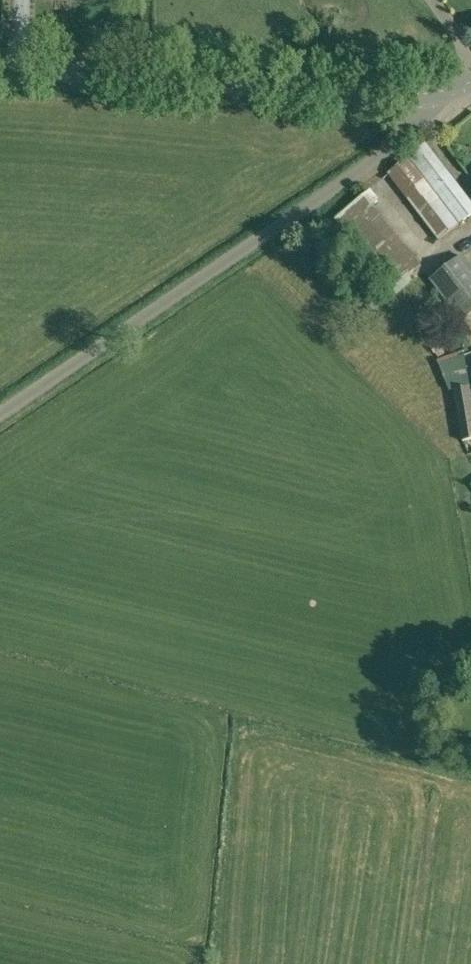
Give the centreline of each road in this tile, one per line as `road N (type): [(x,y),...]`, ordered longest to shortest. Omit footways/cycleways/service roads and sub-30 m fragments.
road 1 (unclassified): [(0,417),(264,237),(395,140),(445,90)]
road 2 (tertiary): [(445,90),(368,94),(0,67)]

